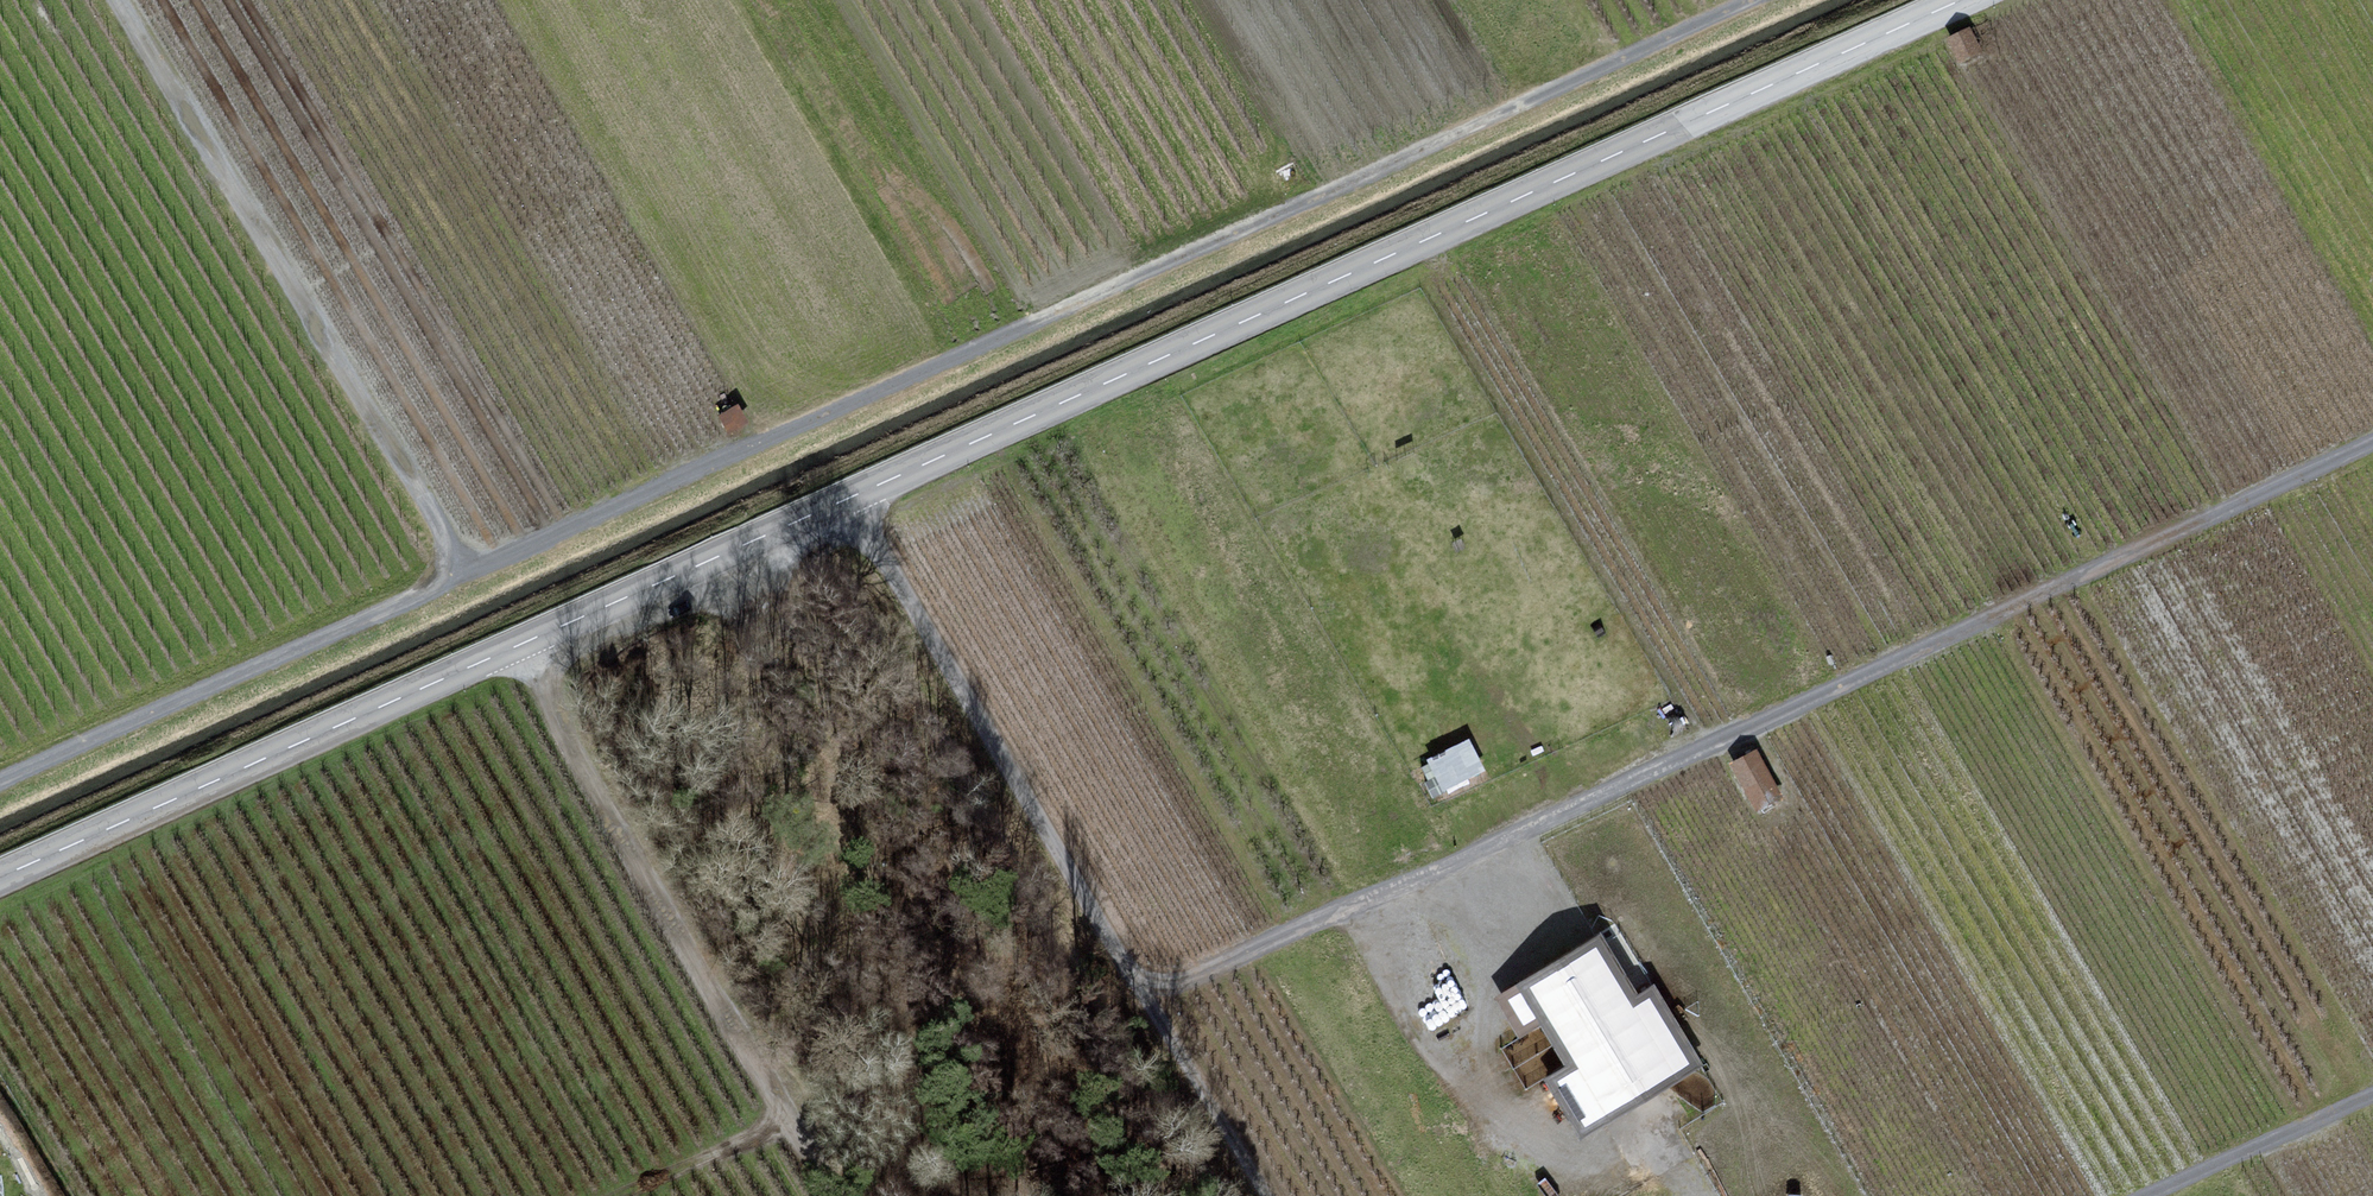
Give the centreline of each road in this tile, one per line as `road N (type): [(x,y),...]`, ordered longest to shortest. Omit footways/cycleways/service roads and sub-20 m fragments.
road 1 (secondary): [(0,878),(1962,0)]
road 2 (track): [(0,782),(1767,0)]
road 3 (track): [(2372,447),(1141,1000)]
road 4 (track): [(842,502),(1261,1195)]
road 5 (track): [(461,573),(114,0)]
road 6 (track): [(510,651),(827,1195)]
road 7 (track): [(2372,1092),(2144,1195)]

